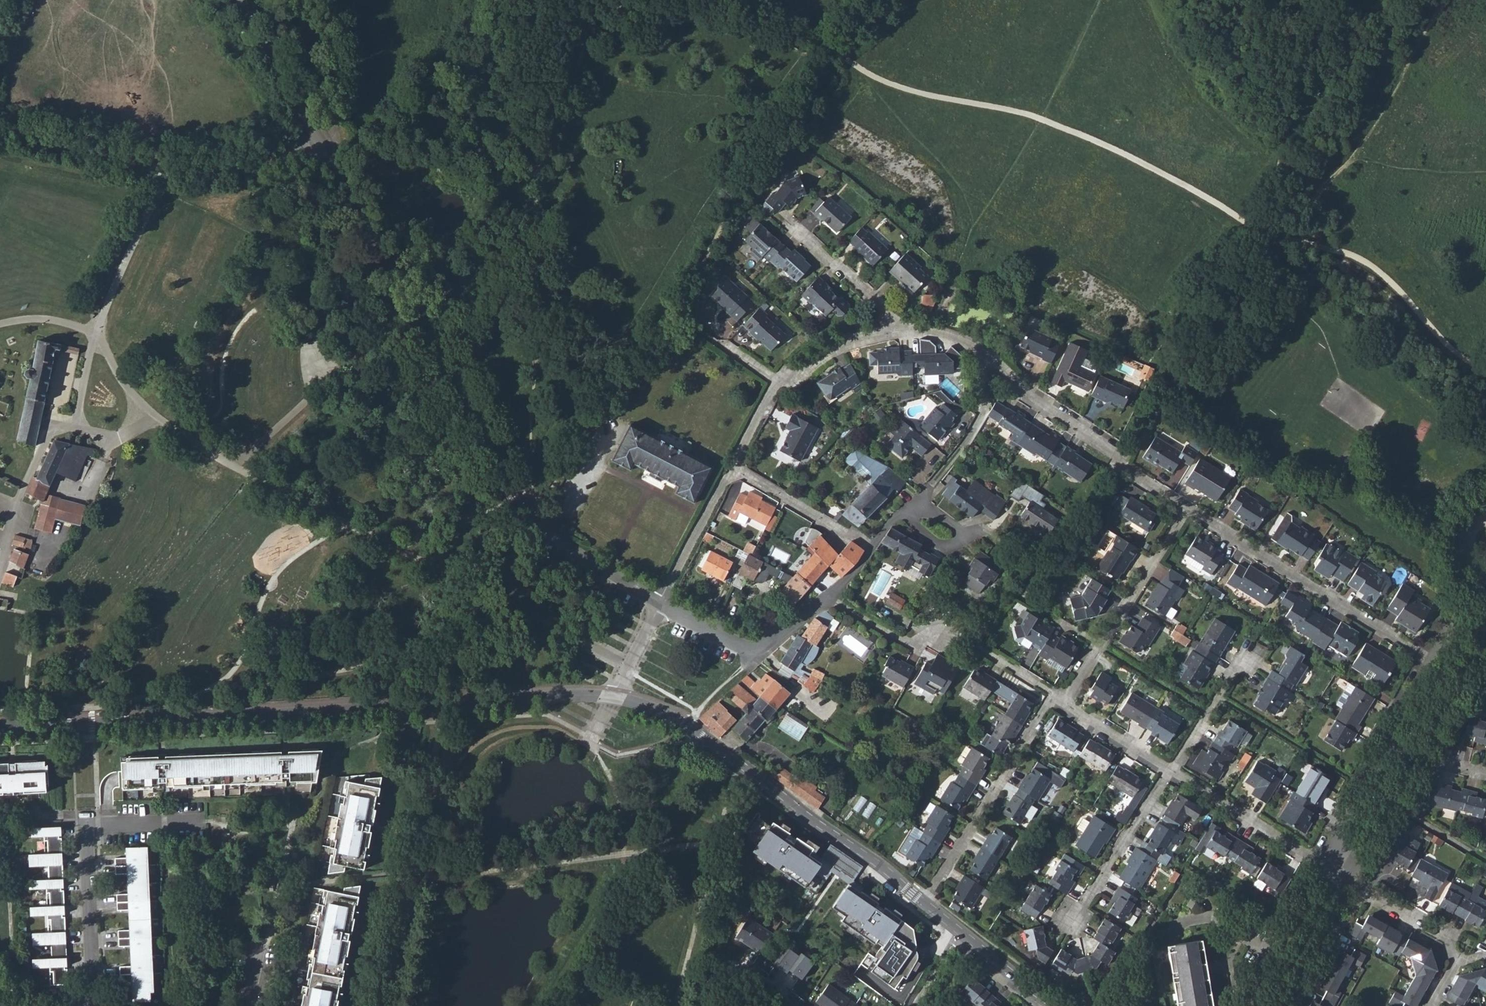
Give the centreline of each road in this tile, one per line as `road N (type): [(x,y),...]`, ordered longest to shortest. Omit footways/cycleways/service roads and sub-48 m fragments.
road 1 (residential): [(238,0),(528,522),(658,603)]
road 2 (track): [(630,663),(230,461),(154,413),(96,338)]
road 3 (tertiary): [(0,727),(614,697)]
road 4 (tertiary): [(614,697),(695,731),(922,901)]
road 5 (track): [(160,418),(121,436),(75,428),(96,338),(164,171)]
road 6 (residential): [(1186,508),(1123,472),(1111,454),(1021,392),(966,342),(896,332)]
road 7 (residential): [(203,823),(87,828),(91,1005)]
road 8 (residential): [(1432,662),(1186,508)]
road 9 (residential): [(658,603),(746,649),(761,648),(857,572),(871,547)]
road 10 (residential): [(922,901),(1059,698)]
road 11 (residential): [(1059,698),(1186,508)]
road 12 (residential): [(1336,874),(1170,770)]
road 13 (residential): [(1070,925),(1170,770)]
road 14 (residential): [(1059,698),(947,631),(911,649)]
road 15 (residential): [(871,547),(732,467)]
road 16 (residential): [(1459,959),(1451,936),(1336,874)]
road 17 (residential): [(732,467),(658,603)]
road 18 (residential): [(896,332),(876,303),(789,223)]
road 19 (residential): [(1336,874),(1334,904),(1280,1005)]
road 20 (residential): [(1384,749),(1336,843),(1336,874)]
road 21 (residential): [(1170,770),(1233,672),(1248,665)]
road 22 (residential): [(1170,770),(1059,698)]
road 23 (residential): [(896,332),(823,354),(777,383)]

